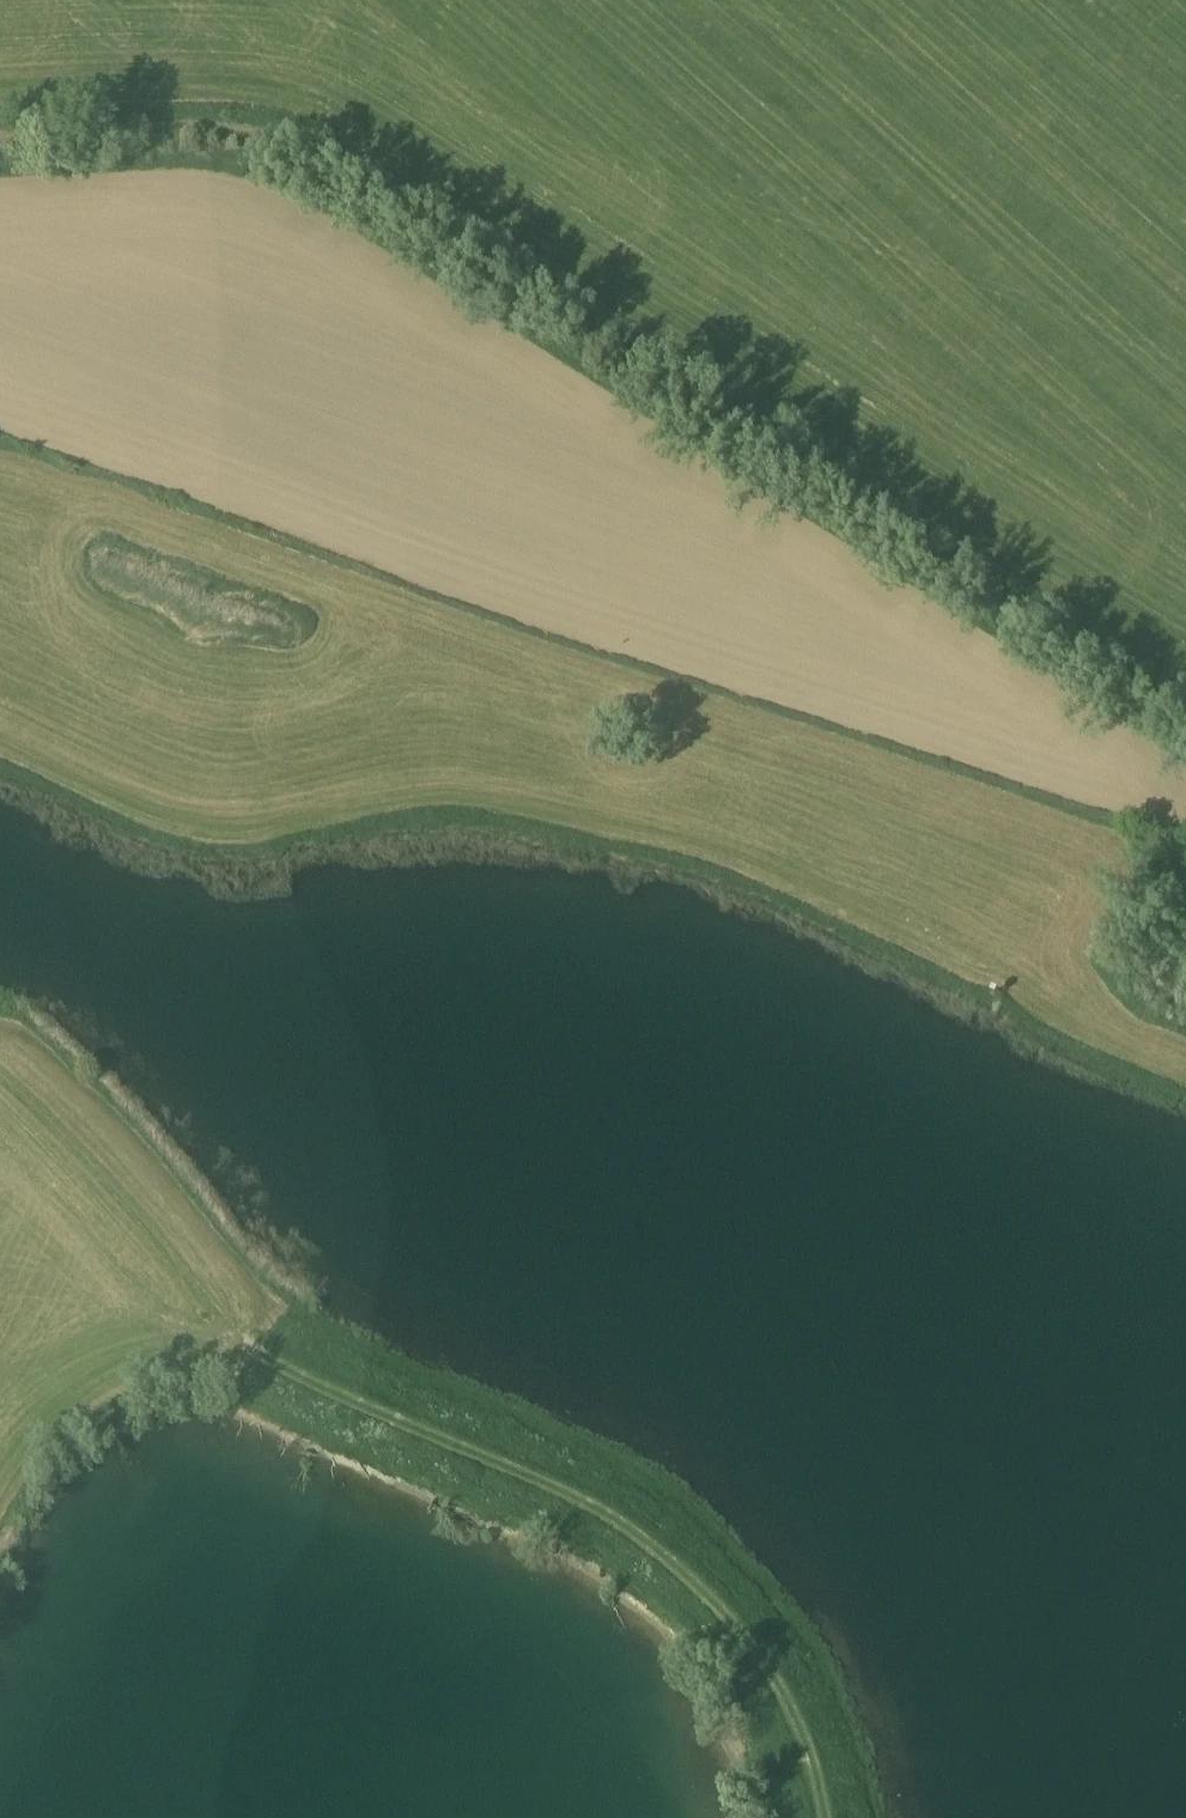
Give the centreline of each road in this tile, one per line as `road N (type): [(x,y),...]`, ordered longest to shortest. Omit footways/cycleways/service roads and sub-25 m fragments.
road 1 (track): [(822,1817),(807,1757),(771,1673),(707,1595),(594,1507),(211,1336),(139,1341),(29,1372)]
road 2 (track): [(237,1344),(163,1237),(0,1073)]

